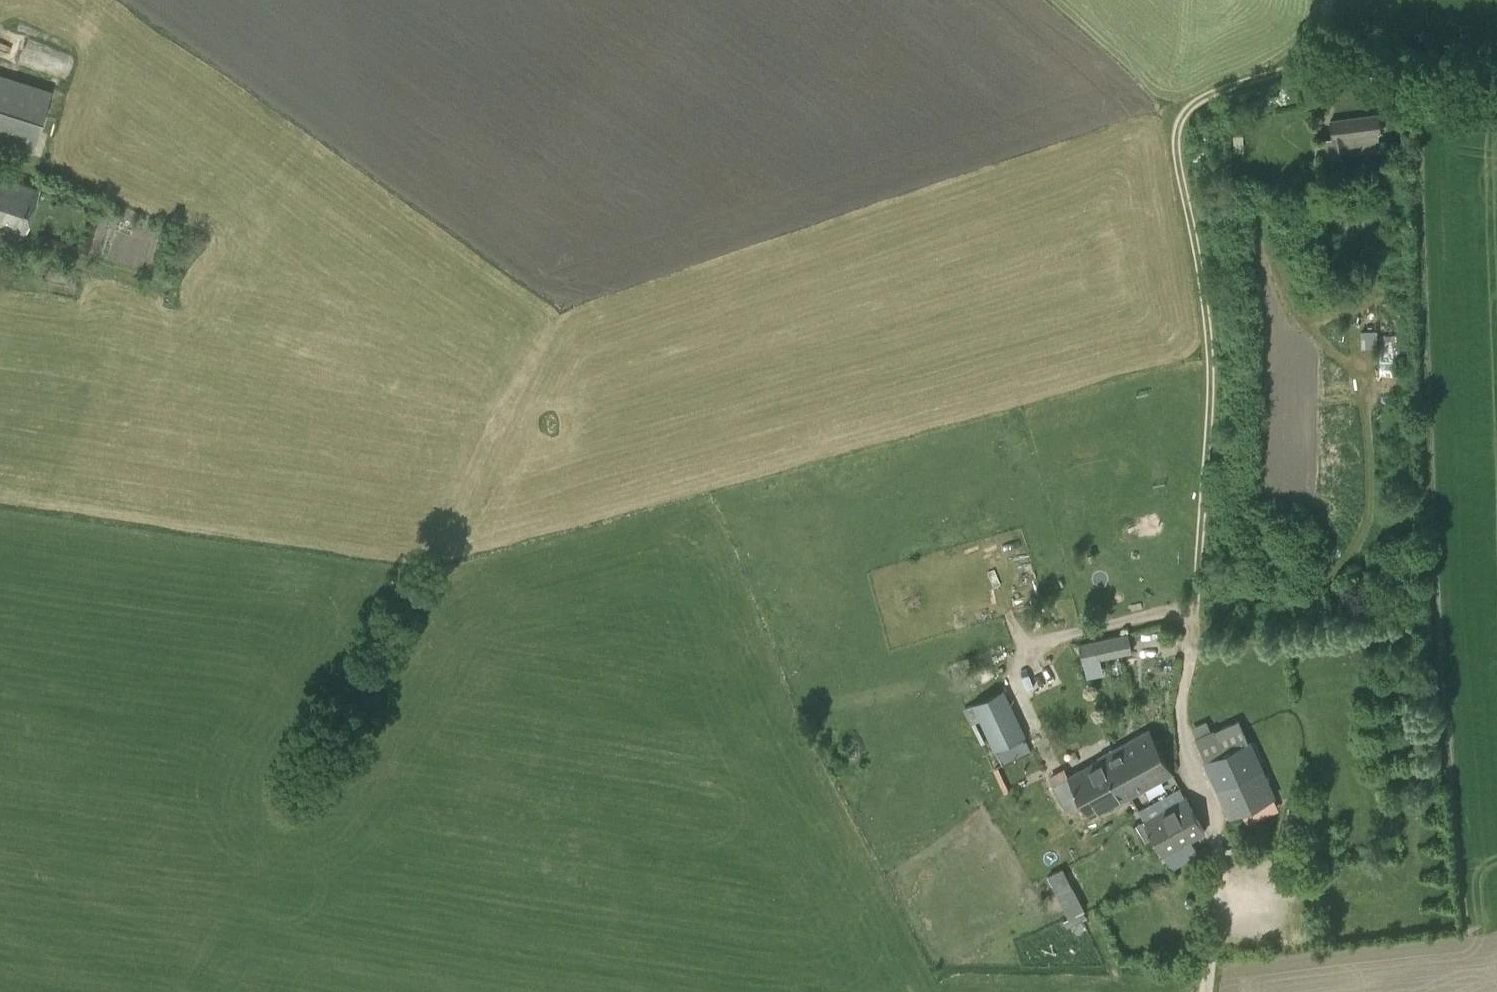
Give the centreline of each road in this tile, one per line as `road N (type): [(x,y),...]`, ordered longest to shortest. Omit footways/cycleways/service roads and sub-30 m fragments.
road 1 (track): [(1331,0),(1310,58),(1202,98),(1178,124),(1175,149),(1209,341),(1193,612)]
road 2 (unclassified): [(1206,991),(1219,837),(1183,740)]

